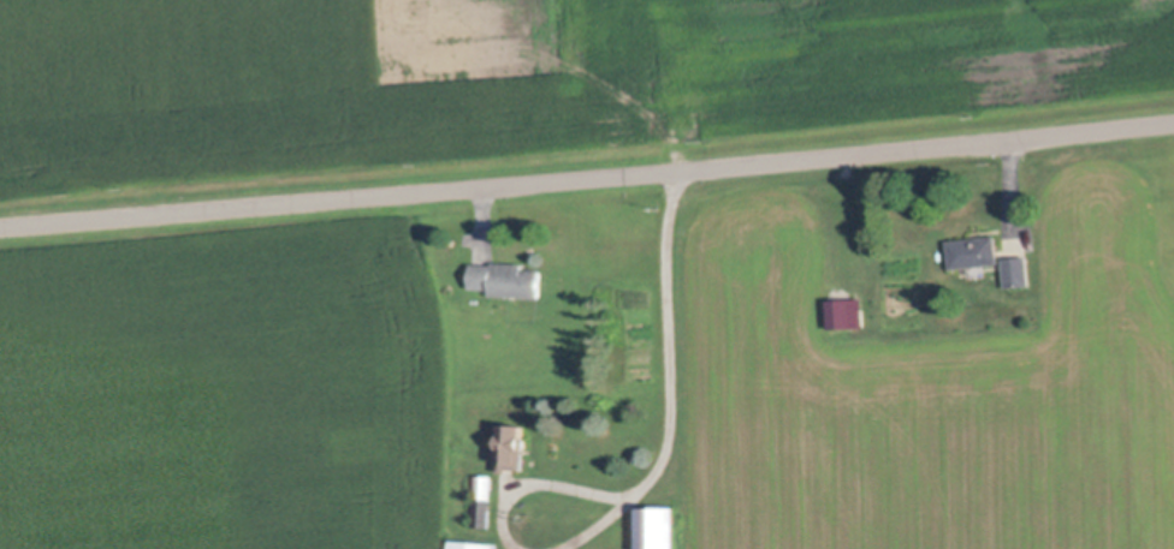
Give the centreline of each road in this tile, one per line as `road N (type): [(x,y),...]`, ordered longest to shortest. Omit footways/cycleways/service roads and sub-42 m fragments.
road 1 (residential): [(0,225),(1173,124)]

